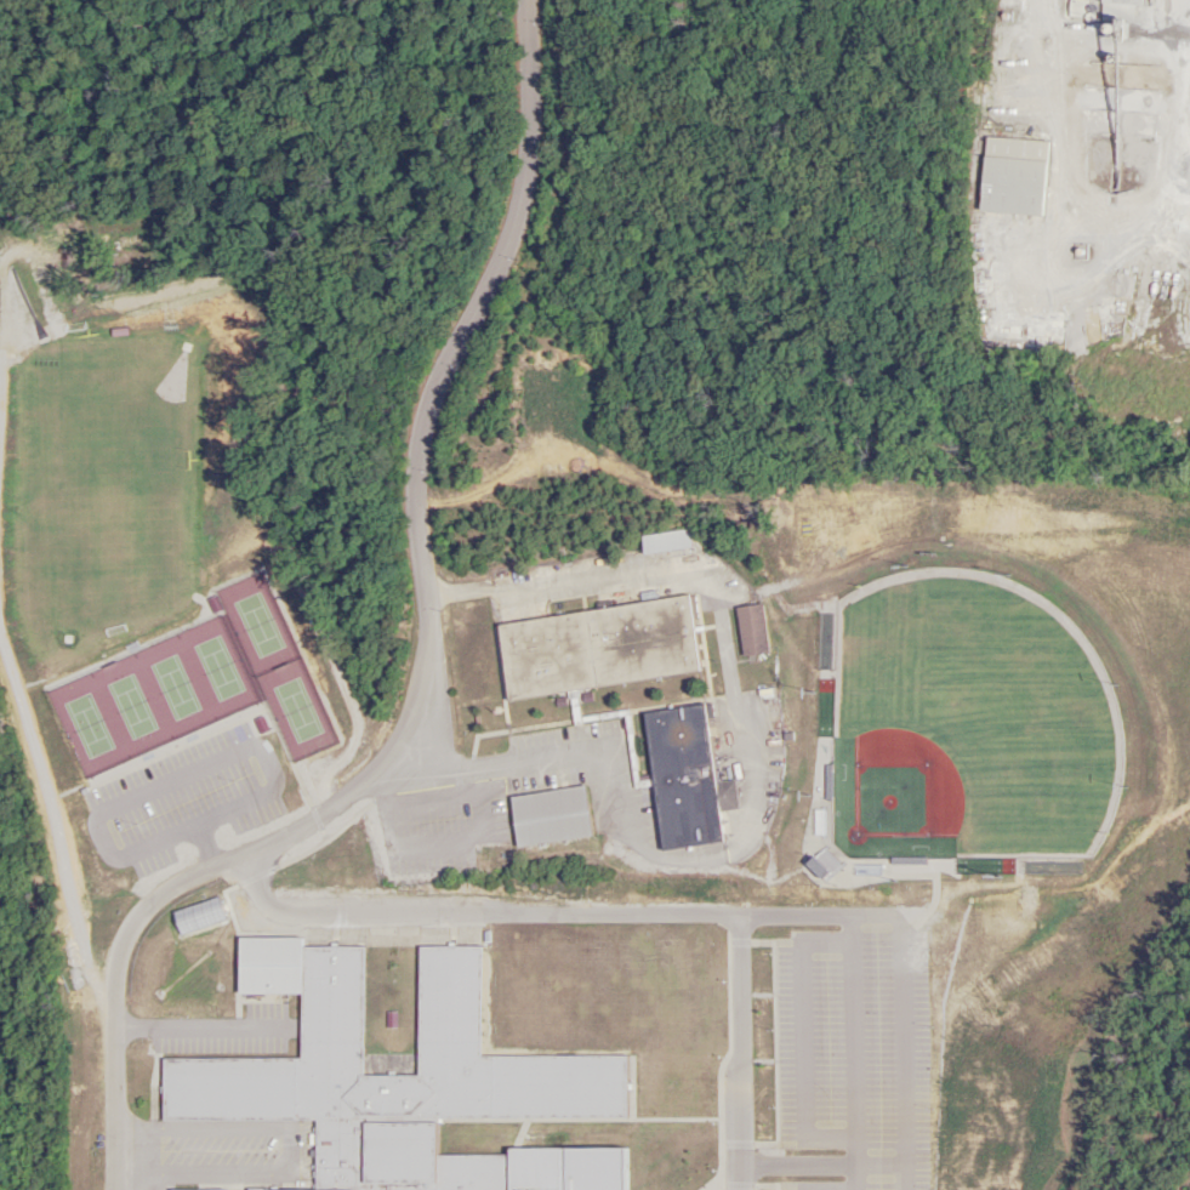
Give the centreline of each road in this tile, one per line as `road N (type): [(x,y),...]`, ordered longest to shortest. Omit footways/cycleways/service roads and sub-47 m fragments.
road 1 (residential): [(525,0),(524,172),(508,229),(417,435),(411,528),(427,622),(404,730),(381,769),(275,853),(175,887),(144,913),(123,950),(116,1052)]
road 2 (track): [(0,670),(36,762),(116,1052),(117,1189)]

